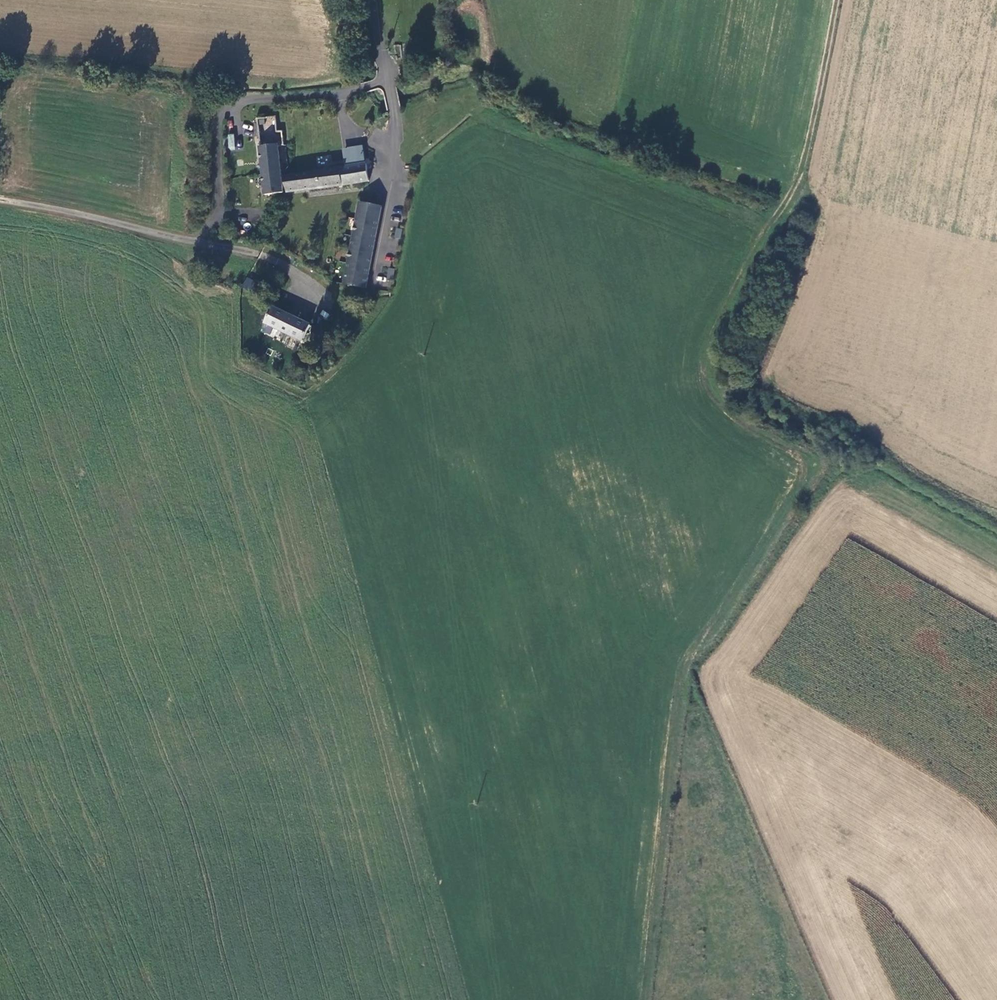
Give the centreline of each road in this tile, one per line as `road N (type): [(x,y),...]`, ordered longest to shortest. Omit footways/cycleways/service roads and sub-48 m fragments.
road 1 (track): [(0,199),(266,257),(327,298)]
road 2 (track): [(839,0),(816,121),(800,173),(767,234)]

